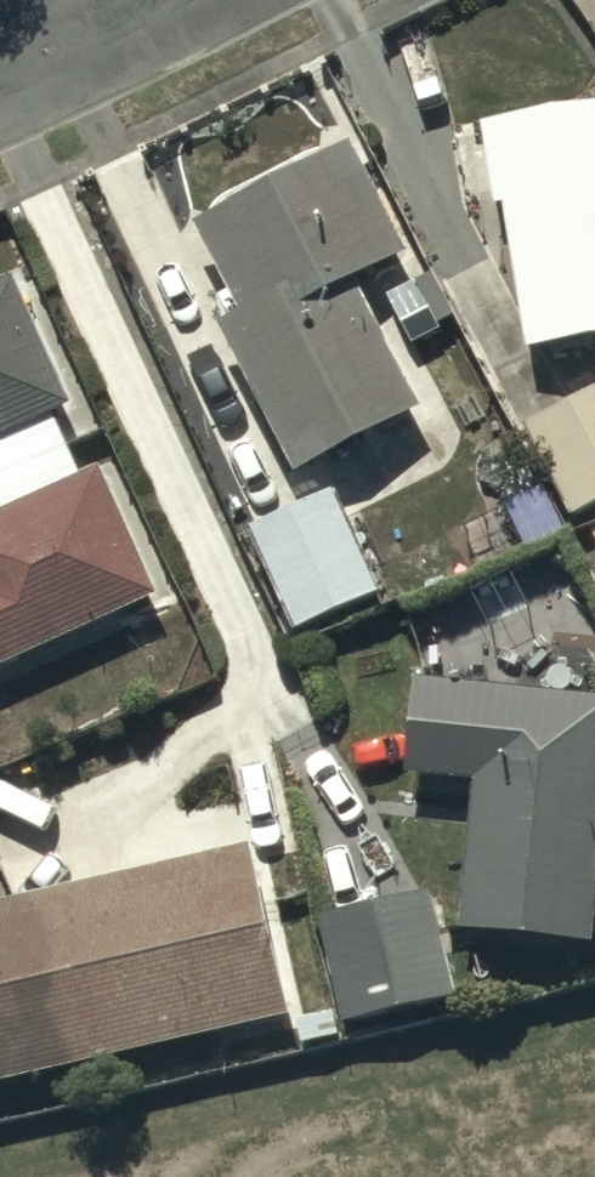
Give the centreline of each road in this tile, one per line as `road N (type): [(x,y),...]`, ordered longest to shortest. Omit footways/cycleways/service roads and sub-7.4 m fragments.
road 1 (residential): [(0,70),(148,0)]

